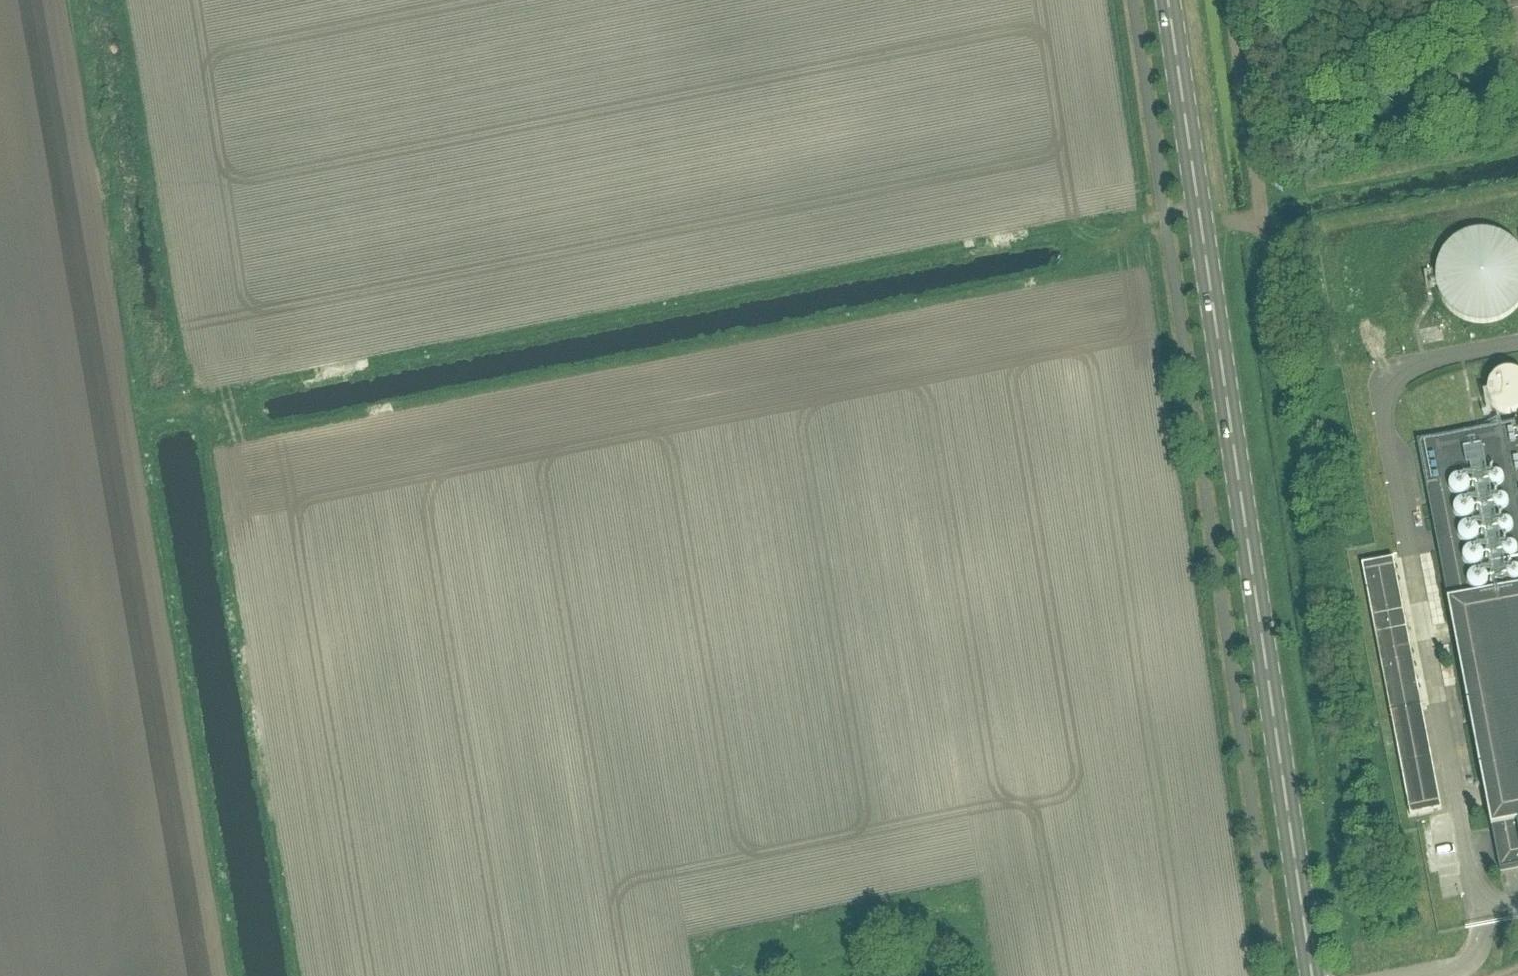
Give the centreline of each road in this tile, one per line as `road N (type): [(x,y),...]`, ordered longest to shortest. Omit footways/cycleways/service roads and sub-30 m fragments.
road 1 (secondary): [(1310,975),(1167,0)]

